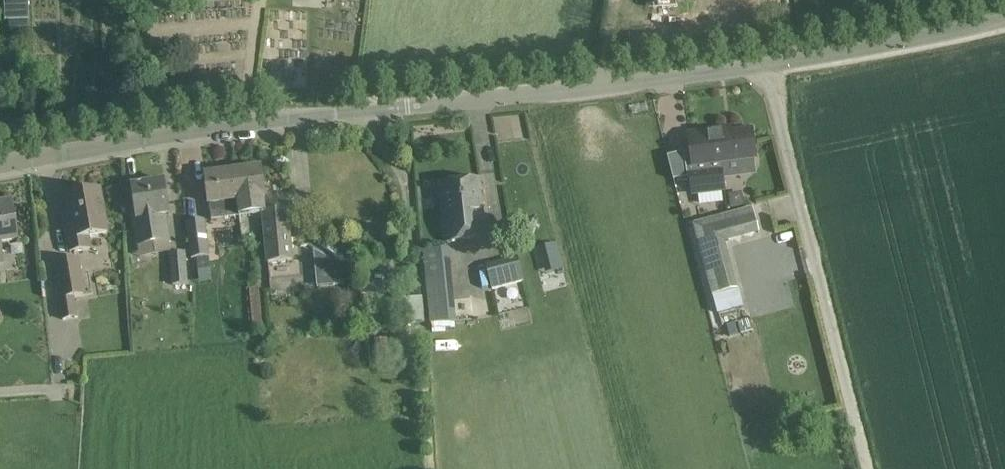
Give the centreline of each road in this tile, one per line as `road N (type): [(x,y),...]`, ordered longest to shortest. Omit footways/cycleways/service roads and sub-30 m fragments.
road 1 (unclassified): [(408,109),(764,66),(1004,24)]
road 2 (residential): [(0,168),(408,109)]

